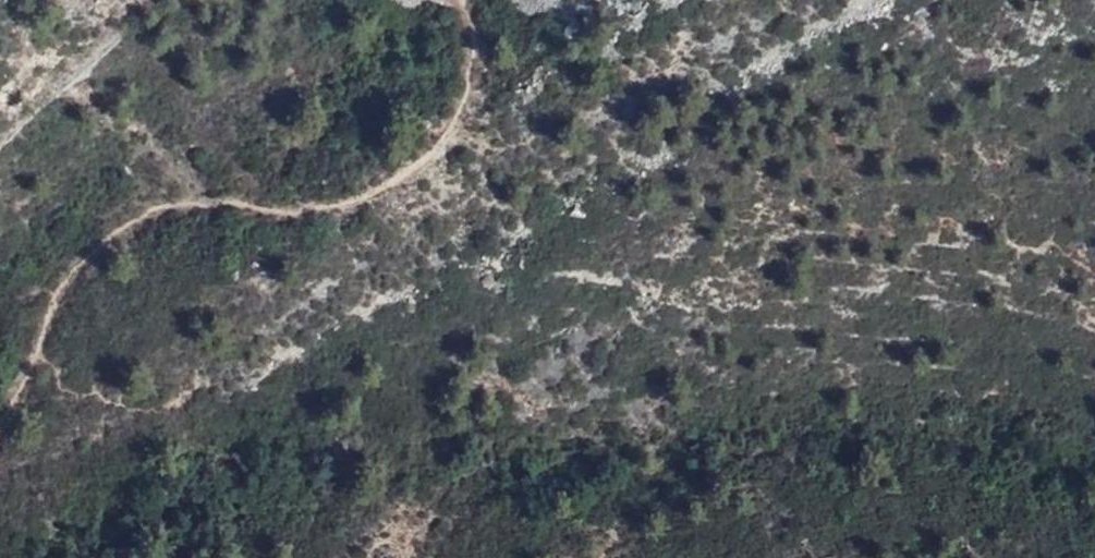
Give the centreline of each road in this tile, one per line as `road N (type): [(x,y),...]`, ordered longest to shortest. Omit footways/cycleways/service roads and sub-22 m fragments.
road 1 (track): [(0,425),(22,393),(56,291),(109,237),(170,206),(356,201),(428,157),(463,109),(478,42),(468,0)]

